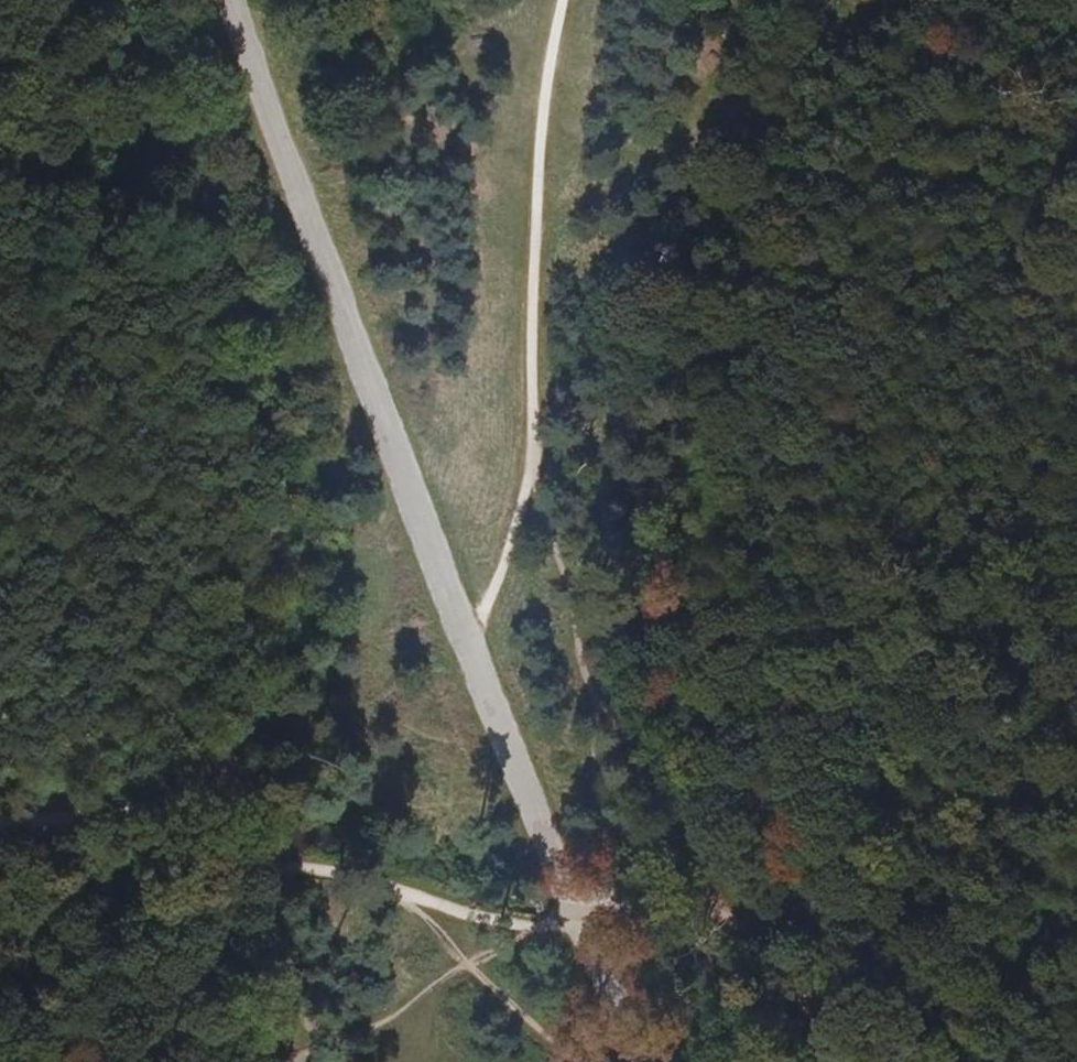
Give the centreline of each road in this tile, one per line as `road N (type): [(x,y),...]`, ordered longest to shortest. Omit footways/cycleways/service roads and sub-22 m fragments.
road 1 (track): [(557,0),(533,148),(529,475),(515,542),(525,583),(725,910)]
road 2 (track): [(574,916),(725,910)]

